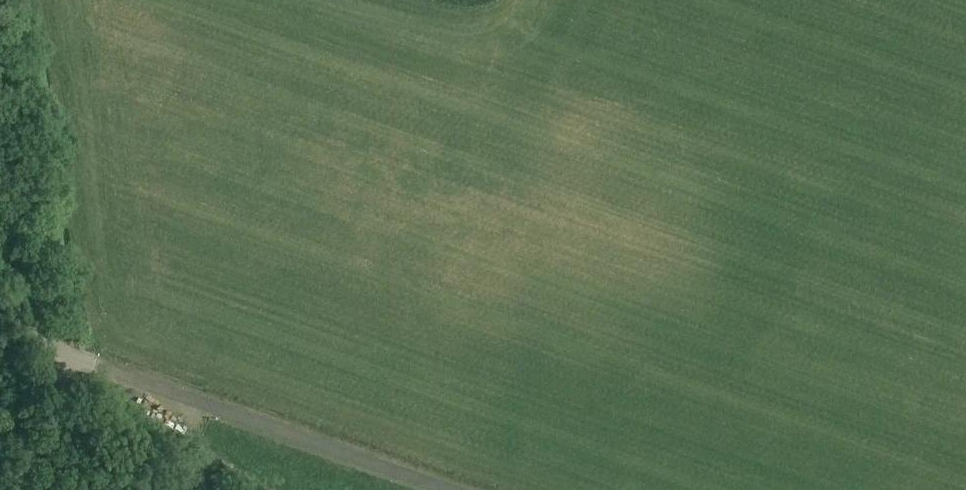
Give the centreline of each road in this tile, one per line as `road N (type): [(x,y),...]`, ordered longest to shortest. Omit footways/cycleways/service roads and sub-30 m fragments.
road 1 (track): [(47,351),(133,373),(457,489)]
road 2 (unclassified): [(93,489),(86,437),(42,339),(0,186)]

